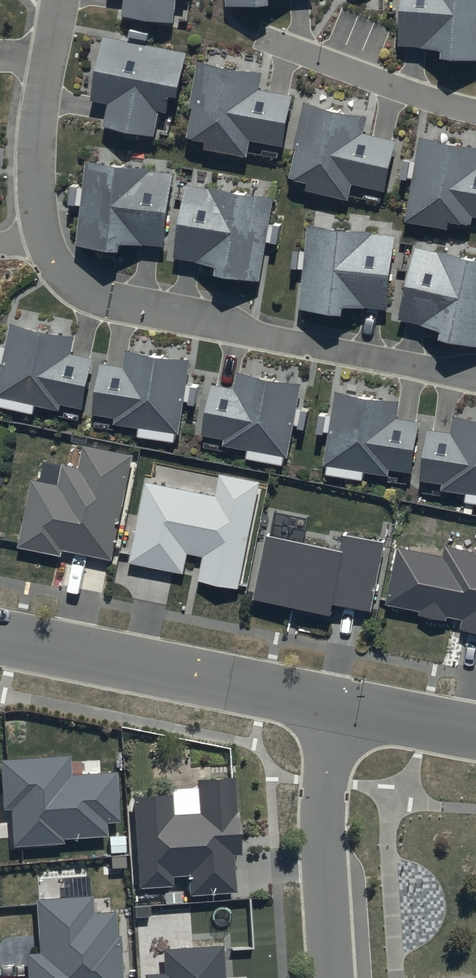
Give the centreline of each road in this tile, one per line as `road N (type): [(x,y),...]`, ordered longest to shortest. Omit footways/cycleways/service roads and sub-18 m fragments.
road 1 (residential): [(43,228),(54,263),(98,298),(475,382)]
road 2 (residential): [(334,711),(0,642)]
road 3 (residential): [(334,711),(322,807),(332,977)]
road 4 (residential): [(61,0),(36,125),(43,228)]
road 5 (residential): [(475,111),(260,37)]
road 6 (residential): [(475,736),(334,711)]

